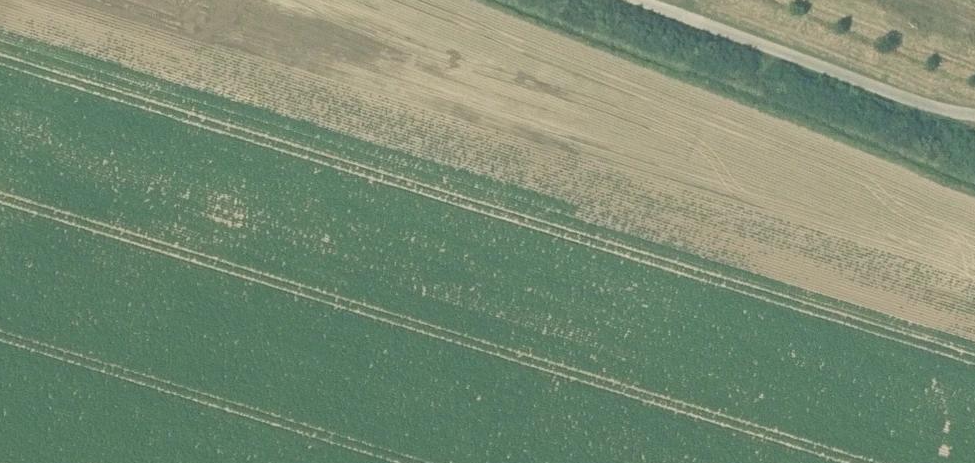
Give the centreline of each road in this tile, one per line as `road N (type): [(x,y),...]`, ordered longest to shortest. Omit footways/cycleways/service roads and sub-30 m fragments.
road 1 (track): [(974,116),(639,0)]

